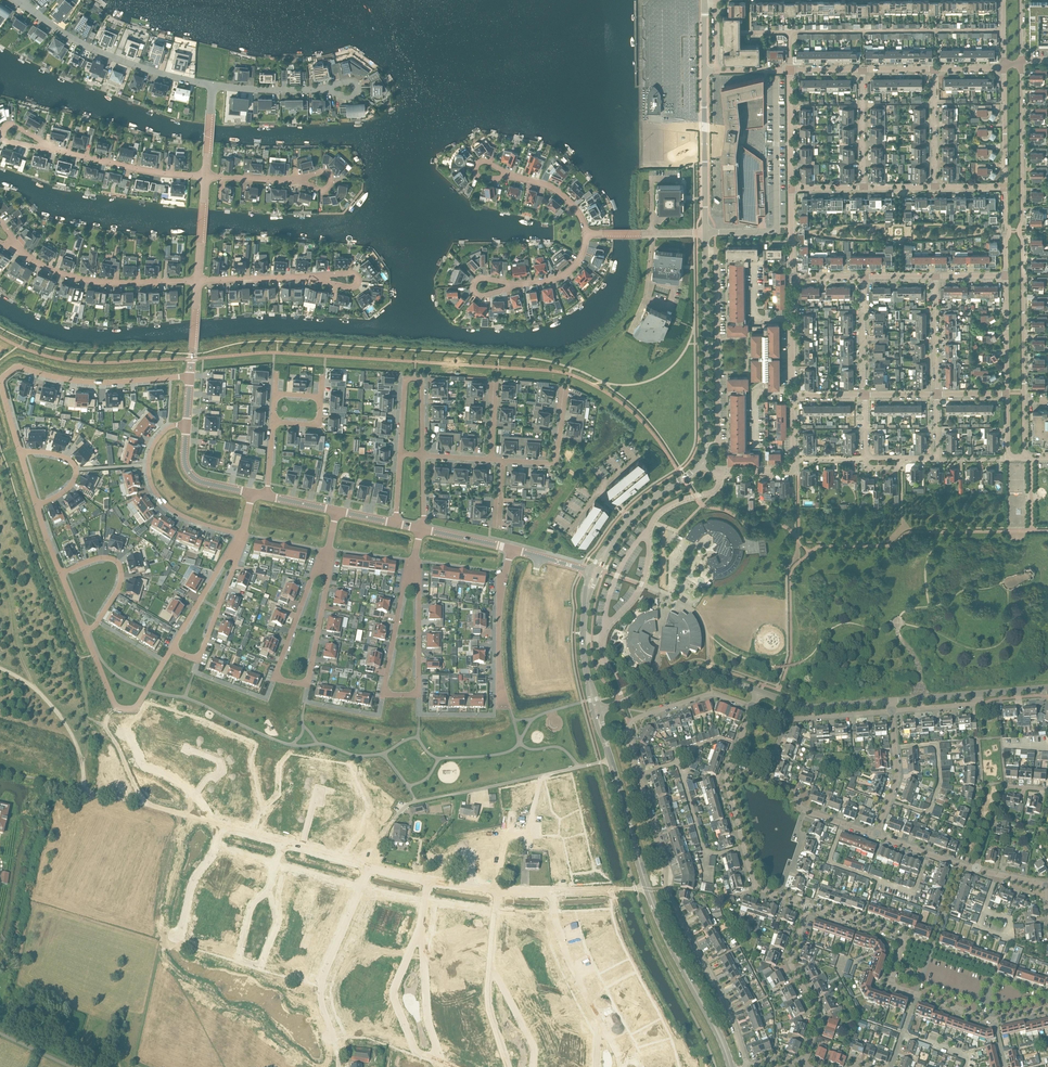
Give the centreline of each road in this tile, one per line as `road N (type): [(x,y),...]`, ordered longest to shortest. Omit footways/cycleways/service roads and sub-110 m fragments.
road 1 (residential): [(748,1066),(725,1003),(666,889),(666,865),(627,734),(637,717),(713,693),(753,706)]
road 2 (residential): [(421,933),(426,1016),(438,1058),(414,1052),(394,995),(416,938)]
road 3 (residential): [(190,375),(94,382),(17,368),(1,383),(22,453)]
road 4 (residential): [(706,233),(776,232),(776,79)]
road 5 (residential): [(19,0),(88,46),(213,84)]
road 6 (unclassified): [(373,864),(390,824),(416,801),(543,775)]
road 7 (tertiary): [(731,1066),(648,889)]
road 8 (unknown): [(613,888),(628,940),(691,1066)]
road 9 (tertiary): [(706,251),(707,440)]
road 10 (residential): [(242,535),(183,516),(156,493),(150,453),(161,434),(185,425)]
road 11 (residential): [(197,280),(76,277),(18,249)]
road 12 (residential): [(335,1039),(324,990),(373,864)]
road 13 (residential): [(809,905),(902,937),(891,981),(917,994)]
road 14 (residential): [(802,1065),(817,1015),(791,959),(809,905)]
road 15 (residential): [(86,633),(115,708),(135,710),(171,650)]
road 16 (residential): [(401,453),(405,377),(422,378),(422,455)]
road 17 (residential): [(600,710),(698,670),(758,690)]
road 18 (residential): [(1018,229),(1022,60)]
road 19 (residential): [(267,891),(276,927),(262,965),(238,959),(256,899)]
road 20 (residential): [(1024,393),(1018,229)]
road 21 (residential): [(412,572),(383,693),(420,694)]
road 22 (residential): [(49,147),(205,176)]
road 23 (residential): [(504,705),(498,618),(511,549)]
road 24 (unclassified): [(550,888),(562,947),(601,1028)]
road 25 (residential): [(731,766),(726,780),(754,883),(779,895)]
road 26 (residential): [(274,679),(312,573),(330,551)]
road 27 (residential): [(61,573),(97,558),(119,565),(120,583),(86,633)]
road 28 (tertiary): [(705,209),(705,70)]
road 29 (unclassified): [(126,732),(145,767),(194,795),(221,825)]
road 30 (residential): [(758,690),(808,708),(891,701)]
road 31 (residential): [(330,551),(309,684)]
road 32 (residential): [(975,869),(1006,787),(1047,790)]
road 33 (residential): [(502,461),(556,464),(566,390)]
road 34 (residential): [(877,835),(896,778),(892,710)]
road 35 (residential): [(412,572),(420,694)]
road 36 (residential): [(171,650),(238,548)]
road 37 (residential): [(221,825),(175,937)]

